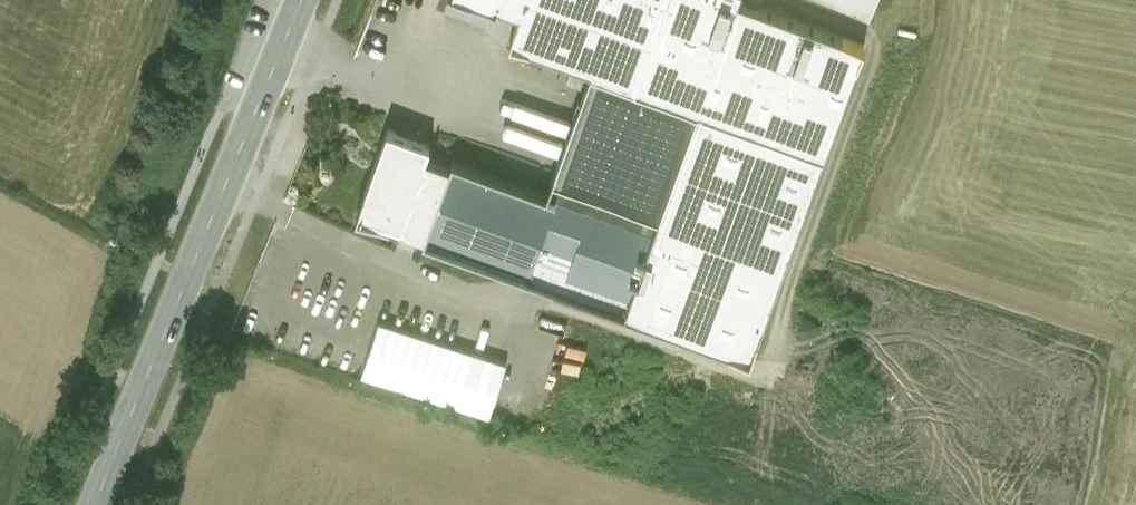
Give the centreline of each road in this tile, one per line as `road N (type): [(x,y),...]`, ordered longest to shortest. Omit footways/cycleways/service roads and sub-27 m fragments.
road 1 (tertiary): [(97,504),(305,0)]

